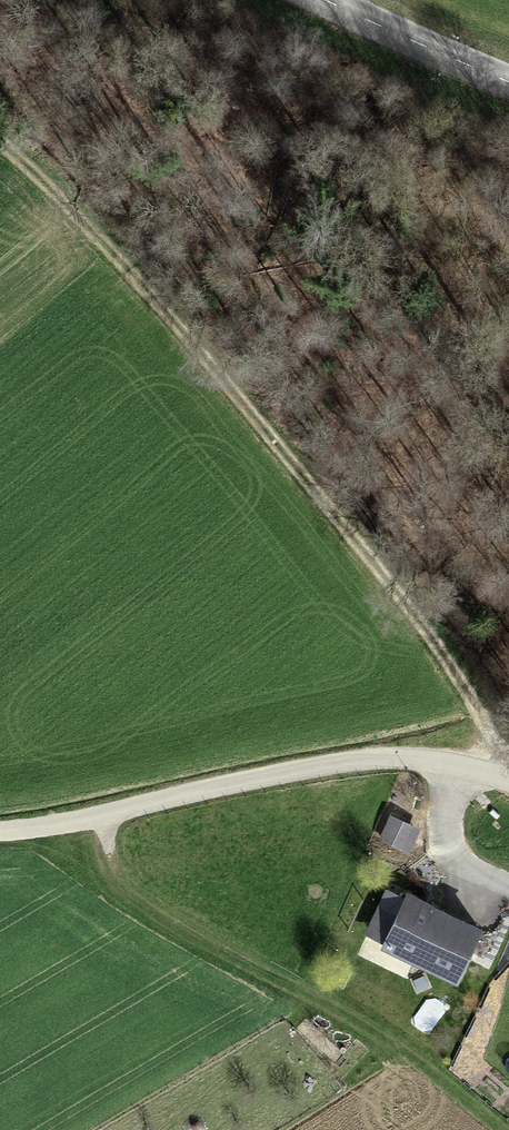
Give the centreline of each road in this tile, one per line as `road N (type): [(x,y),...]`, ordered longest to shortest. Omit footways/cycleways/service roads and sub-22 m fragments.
road 1 (track): [(0,144),(159,305),(386,575),(503,750),(505,778)]
road 2 (track): [(508,1129),(413,1055),(324,1000),(139,904),(107,867),(97,819)]
road 3 (residential): [(97,819),(347,764),(434,761),(508,780)]
road 4 (tertiary): [(508,77),(325,0)]

